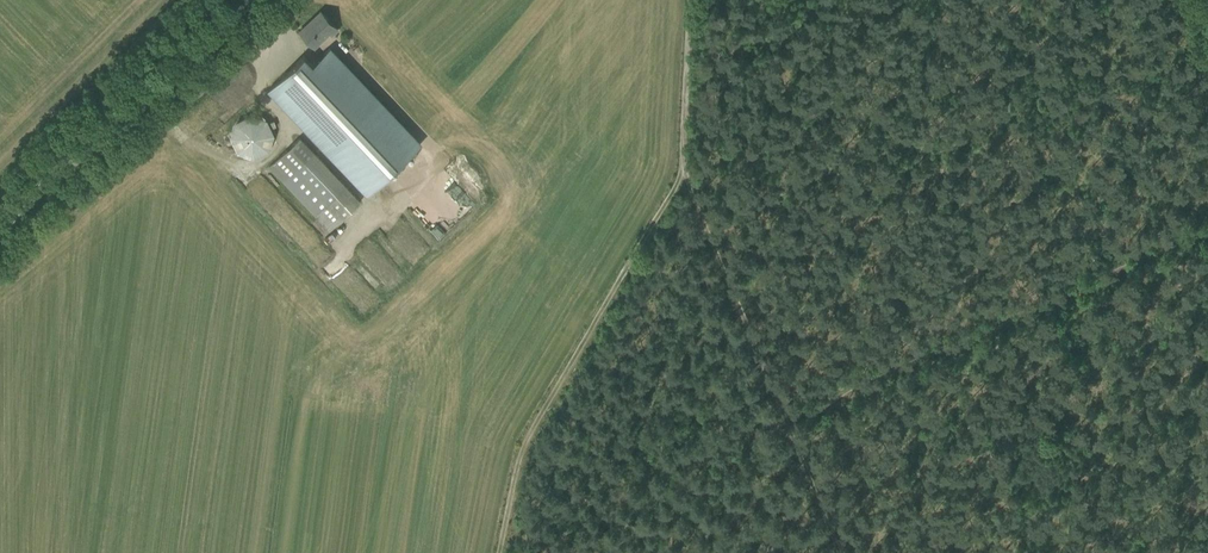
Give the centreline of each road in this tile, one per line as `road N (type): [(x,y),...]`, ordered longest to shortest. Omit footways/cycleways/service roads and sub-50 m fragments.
road 1 (track): [(680,172),(521,444),(498,552)]
road 2 (unclassified): [(0,226),(248,0)]
road 3 (track): [(680,172),(691,0)]

